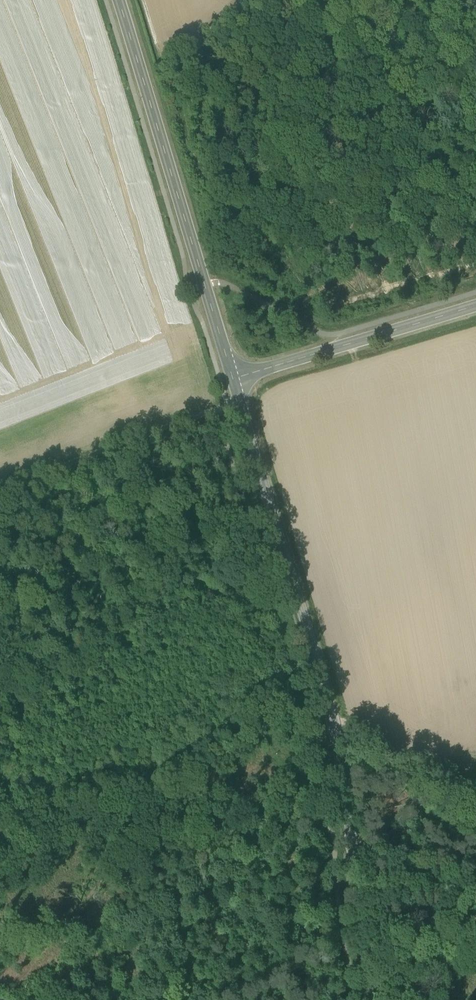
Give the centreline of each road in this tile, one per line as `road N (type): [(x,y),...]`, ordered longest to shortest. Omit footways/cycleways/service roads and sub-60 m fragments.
road 1 (tertiary): [(369,999),(329,704),(235,388)]
road 2 (tertiary): [(119,0),(235,388)]
road 3 (tertiary): [(475,305),(260,371),(235,388)]
road 4 (track): [(228,407),(0,497)]

